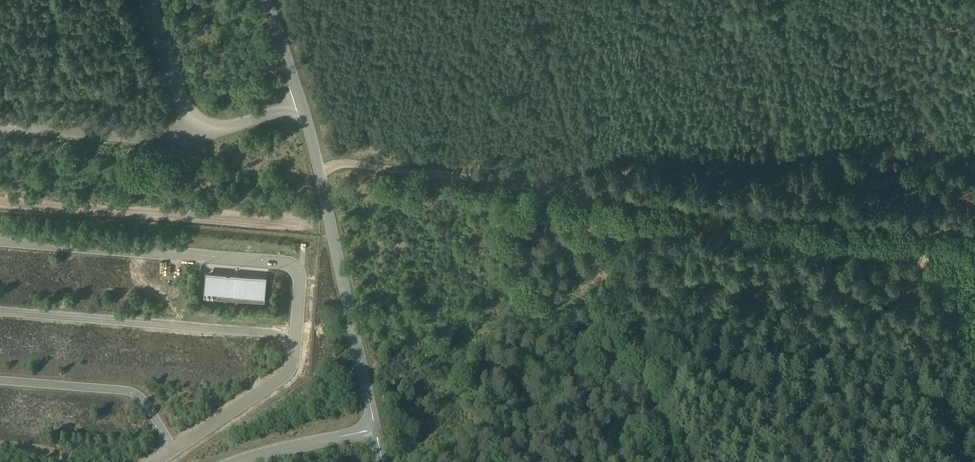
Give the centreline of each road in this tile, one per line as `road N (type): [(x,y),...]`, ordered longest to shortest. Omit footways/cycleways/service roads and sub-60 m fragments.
road 1 (track): [(317,162),(974,223)]
road 2 (track): [(0,200),(331,226)]
road 3 (track): [(673,461),(583,187)]

